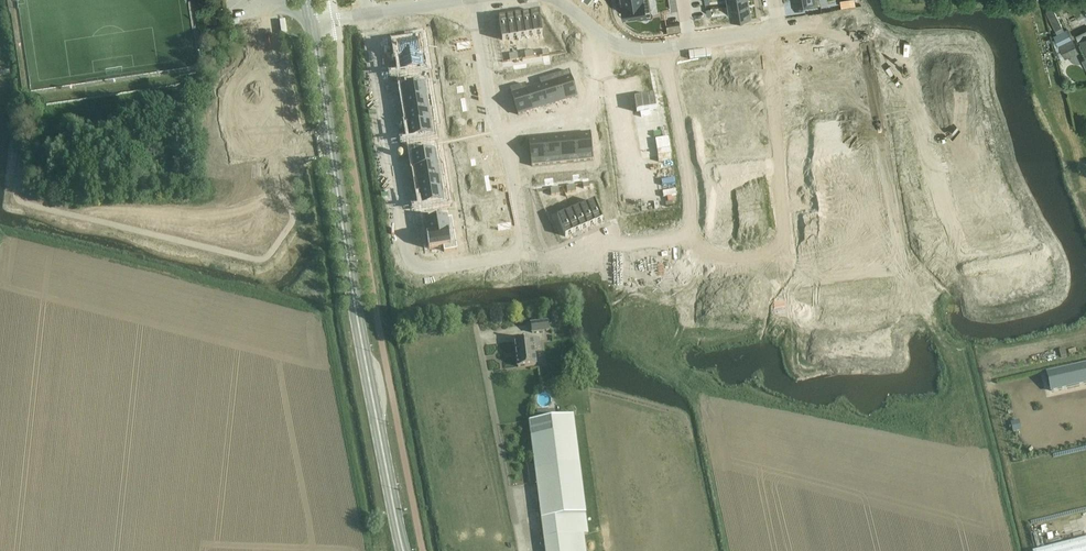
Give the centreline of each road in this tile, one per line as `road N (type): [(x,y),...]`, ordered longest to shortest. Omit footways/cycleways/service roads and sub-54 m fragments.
road 1 (residential): [(473,0),(527,253),(421,268),(407,253),(365,14)]
road 2 (tertiary): [(403,550),(311,22)]
road 3 (residential): [(782,30),(790,158),(786,260),(700,266)]
road 4 (residential): [(568,0),(636,49),(702,45)]

